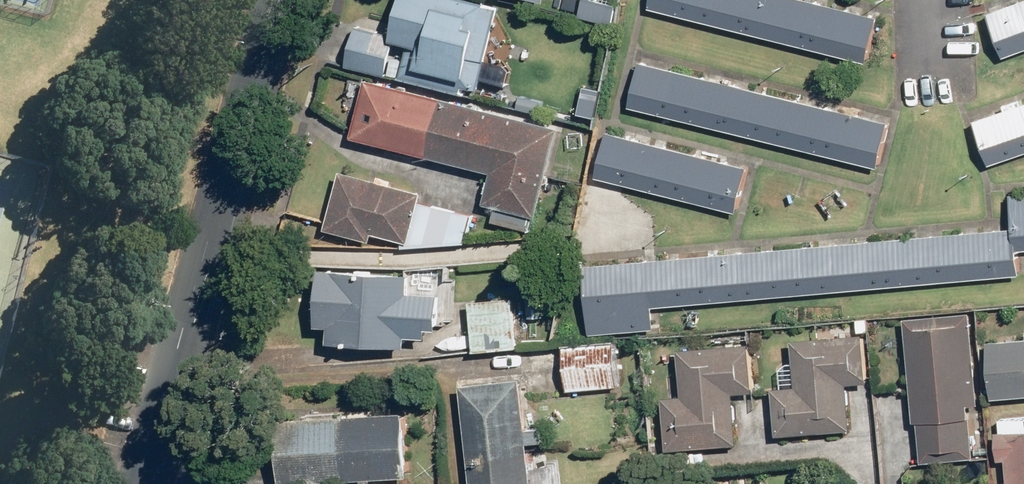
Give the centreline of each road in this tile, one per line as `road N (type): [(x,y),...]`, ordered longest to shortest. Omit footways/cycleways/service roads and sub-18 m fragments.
road 1 (residential): [(144,483),(275,0)]

